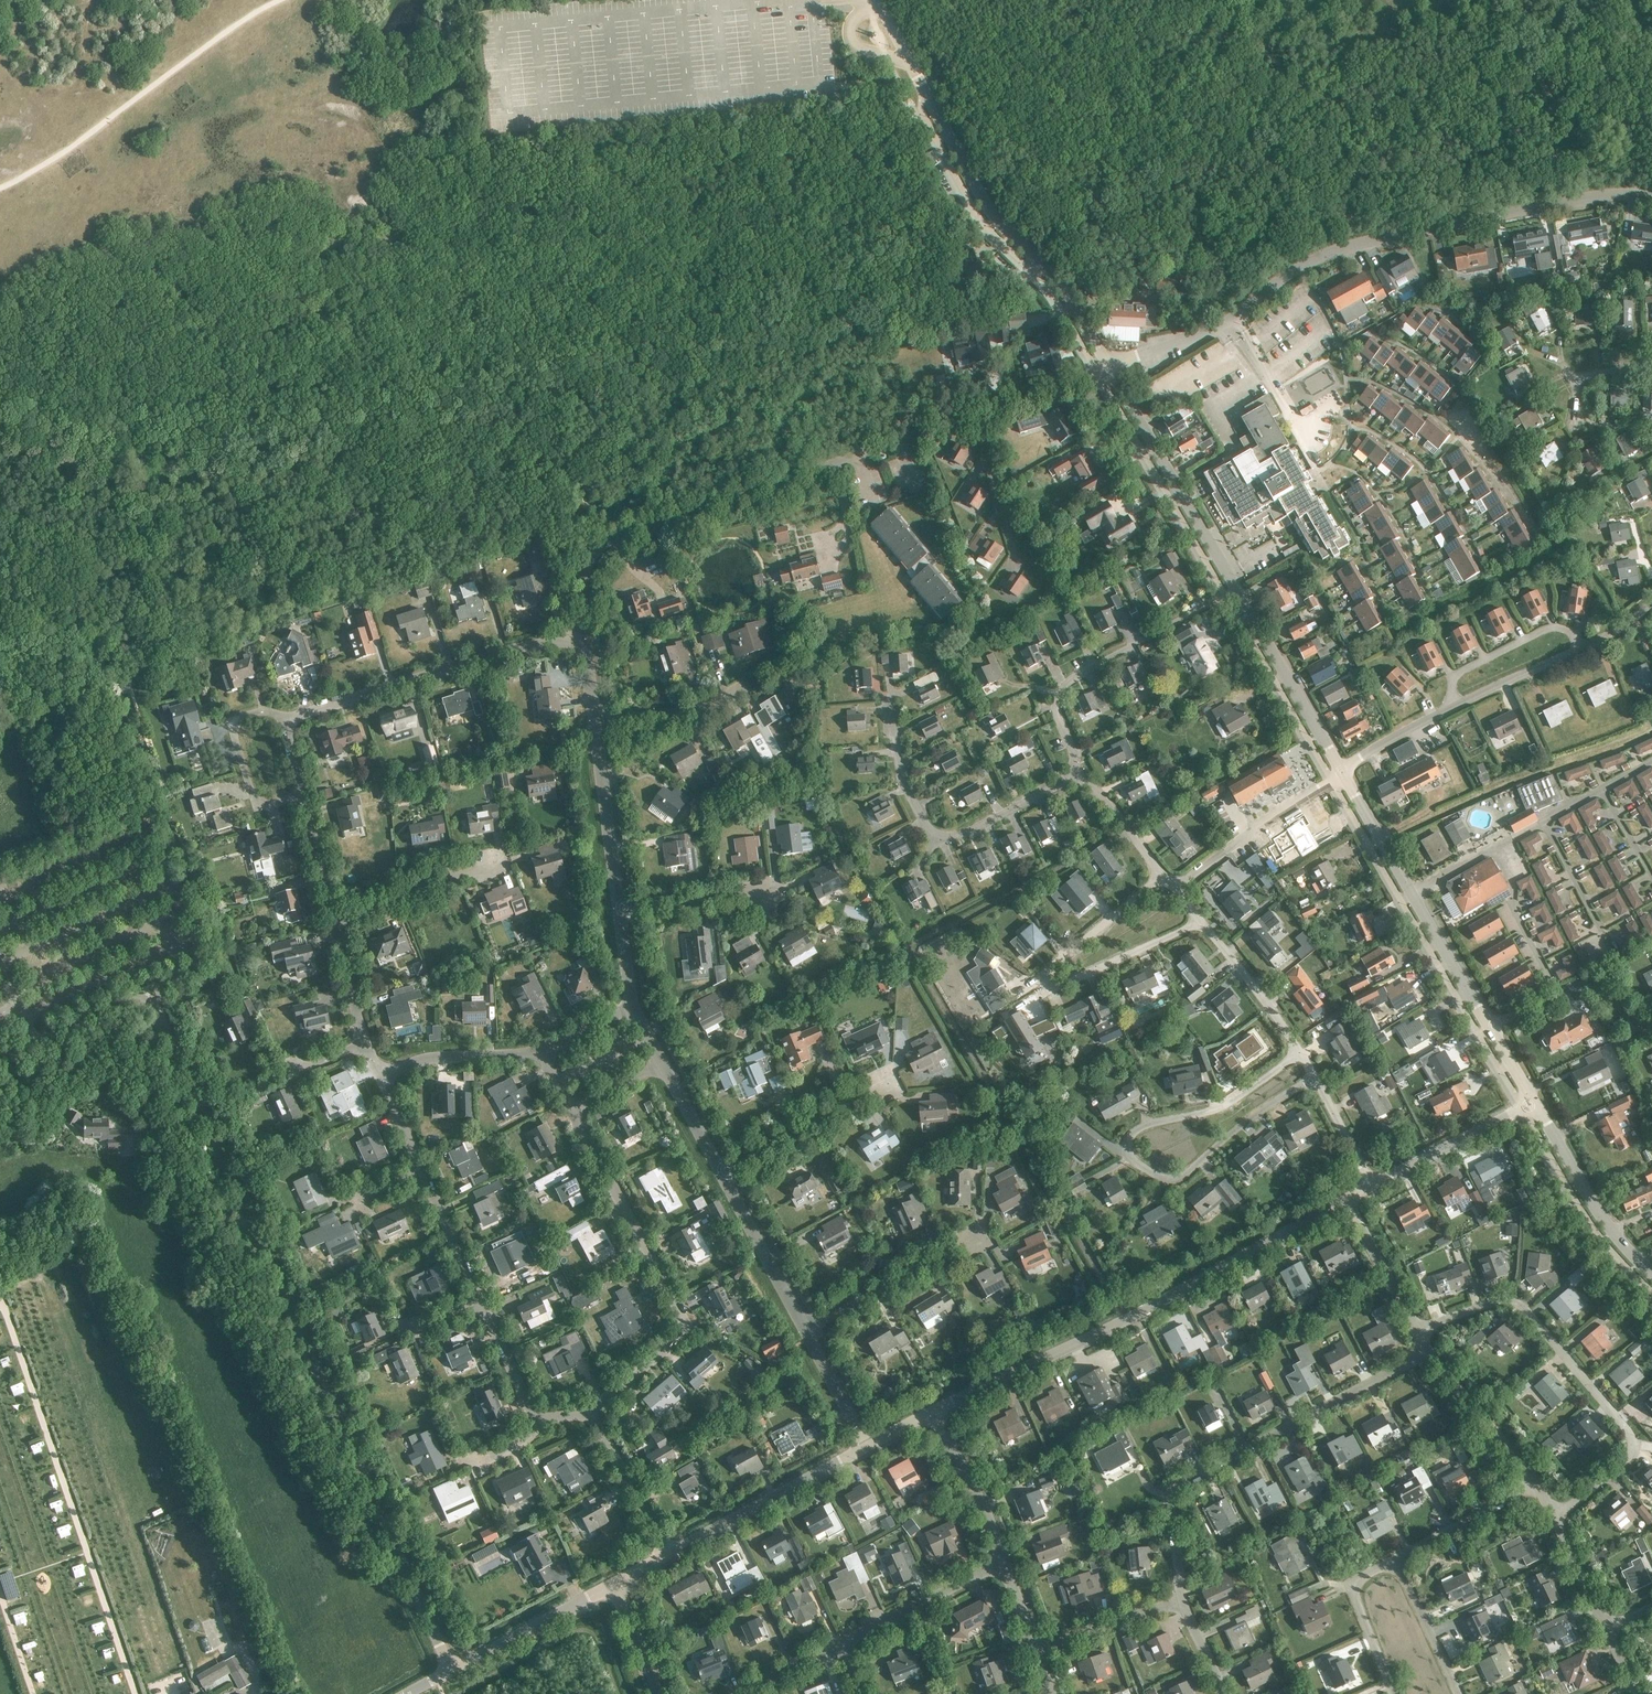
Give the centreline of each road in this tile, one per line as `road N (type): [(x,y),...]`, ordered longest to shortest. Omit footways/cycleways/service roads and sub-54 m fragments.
road 1 (residential): [(450,1670),(147,993)]
road 2 (tertiary): [(1109,363),(1217,327),(1300,263),(1331,249),(1578,198),(1651,195)]
road 3 (track): [(1124,1319),(910,949),(1041,879)]
road 4 (track): [(621,504),(547,476),(378,517),(290,518),(150,541)]
road 5 (residential): [(580,630),(586,578),(606,542),(973,419)]
road 6 (tertiary): [(933,1412),(1346,1198)]
road 7 (residential): [(1312,1077),(1179,1175),(1166,1178),(1131,1158),(1128,1134),(1141,1124),(1219,1107),(1298,1053)]
road 8 (track): [(135,1693),(0,1306)]
road 9 (residential): [(1181,1601),(1171,1493),(1427,1351)]
road 10 (residential): [(1554,1519),(1625,1461),(1633,1446),(1628,1429),(1512,1300),(1417,1329)]
road 11 (residential): [(587,1408),(672,1341),(679,1322),(572,1111)]
road 12 (tertiary): [(1109,363),(1051,272),(988,208),(910,64)]
road 13 (residential): [(1200,922),(1057,986),(1048,979),(1048,966),(1161,877)]
road 14 (residential): [(284,713),(580,630)]
road 15 (tertiary): [(1490,1028),(1341,769)]
road 16 (residential): [(1074,779),(957,836),(940,836),(926,828),(904,780),(889,701)]
road 17 (residential): [(1225,594),(1065,684),(1058,705),(1074,779)]
road 18 (track): [(769,328),(1032,271)]
road 19 (tertiary): [(1238,587),(1116,374)]
road 20 (track): [(150,541),(141,560),(145,617),(108,658),(0,634)]
road 21 (track): [(769,328),(730,364),(621,504)]
road 22 (tertiary): [(667,1553),(867,1446)]
road 23 (tertiary): [(1341,769),(1238,587)]
road 24 (tertiary): [(1651,1274),(1599,1213),(1531,1105)]
road 25 (residential): [(1174,890),(1341,769)]
road 26 (residential): [(805,1330),(982,1236)]
road 27 (residential): [(722,1172),(897,1077)]
road 28 (residential): [(620,910),(593,720)]
road 29 (tertiary): [(450,1670),(615,1584)]
road 30 (residential): [(284,713),(256,710),(231,725),(258,797),(307,803)]
road 31 (residential): [(1651,1026),(1638,1027),(1596,991),(1579,988),(1490,1028)]
road 32 (residential): [(841,1644),(1004,1562)]
road 33 (track): [(1604,161),(1503,11)]
road 34 (residential): [(805,1330),(722,1172)]
road 35 (tertiary): [(1372,1184),(1531,1105)]
road 36 (residential): [(1451,708),(1459,673),(1547,629),(1566,631),(1580,647)]
road 37 (residential): [(335,915),(499,859)]
road 38 (residential): [(1393,1693),(1349,1583),(1396,1557)]
road 39 (residential): [(1536,1483),(1427,1351)]
road 40 (residential): [(1004,1562),(933,1412)]
road 41 (residential): [(667,1553),(587,1408)]
road 42 (residential): [(379,1075),(437,1057),(541,1053)]
road 43 (residential): [(1298,1053),(1200,922)]
road 44 (residential): [(1396,1557),(1536,1483)]
road 45 (residential): [(1034,1651),(1181,1601)]
road 46 (unclassified): [(973,419),(1019,563)]
road 47 (residential): [(593,720),(699,706),(737,685)]
road 48 (residential): [(1460,1693),(1396,1557)]
road 49 (residential): [(620,910),(769,891)]
road 50 (track): [(150,541),(0,542)]
road 51 (residential): [(973,419),(1116,374)]
road 52 (residential): [(1417,1329),(1346,1198)]
road 53 (residential): [(483,1304),(421,1173)]
road 54 (residential): [(1451,708),(1580,647)]
road 55 (residential): [(1161,877),(1100,793),(1074,779)]
road 56 (residential): [(364,1044),(335,915)]
road 57 (residential): [(867,1446),(805,1330)]
road 58 (residential): [(541,1419),(530,1412),(483,1304)]
road 59 (residential): [(1341,769),(1451,708)]
road 60 (residential): [(722,1172),(663,1062)]
road 61 (residential): [(1372,1184),(1312,1077)]
road 62 (residential): [(1607,1628),(1554,1519)]
road 63 (unclassified): [(910,64),(860,50),(850,39),(859,13),(884,12)]

